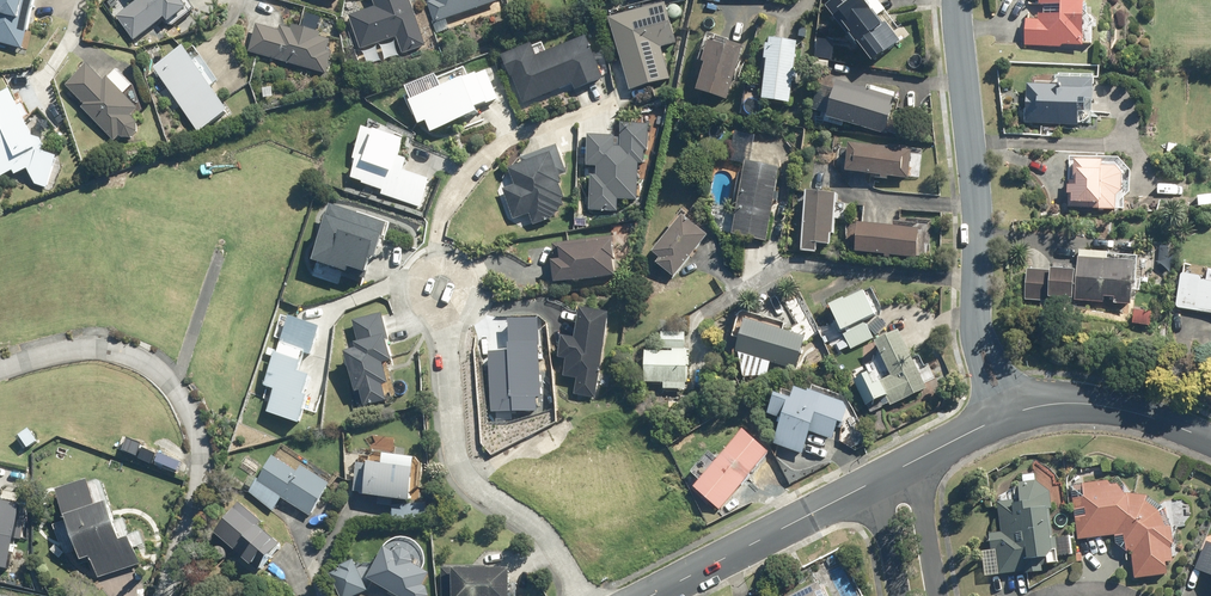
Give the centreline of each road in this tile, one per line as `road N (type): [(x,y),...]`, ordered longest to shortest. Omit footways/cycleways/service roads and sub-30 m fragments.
road 1 (residential): [(158,595),(209,476),(202,425),(178,378),(98,344),(0,372)]
road 2 (residential): [(957,0),(976,315),(1011,414)]
road 3 (residential): [(451,294),(463,438),(476,475),(541,530),(578,595)]
road 4 (tertiary): [(649,595),(879,479)]
road 5 (tertiary): [(1011,414),(1104,407),(1210,440)]
road 6 (tertiary): [(921,459),(939,595)]

